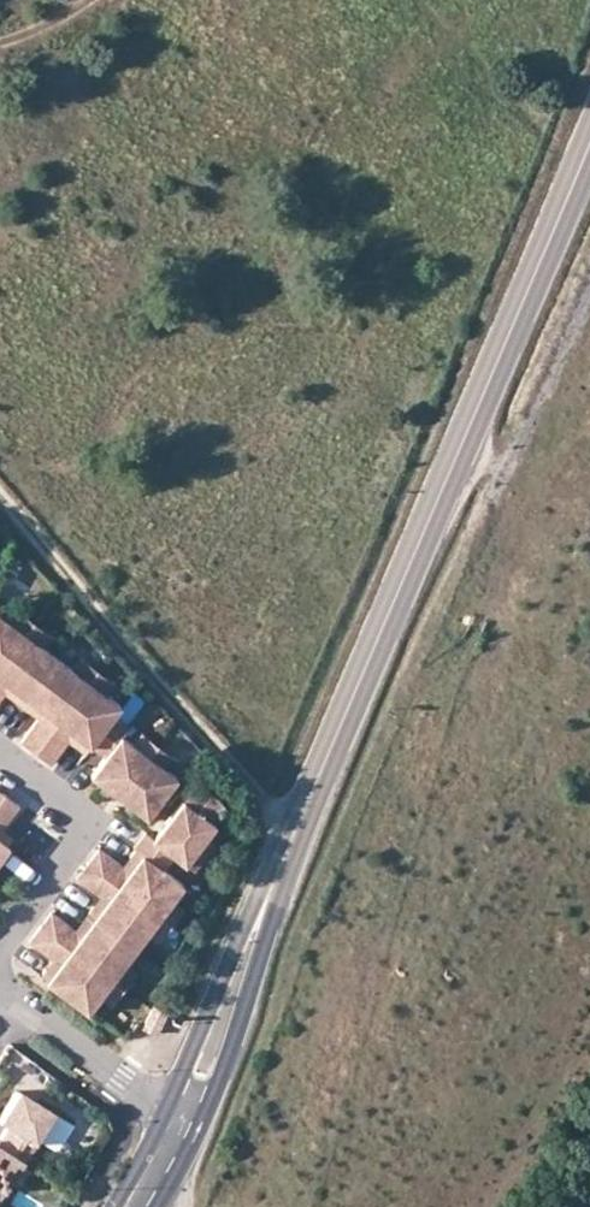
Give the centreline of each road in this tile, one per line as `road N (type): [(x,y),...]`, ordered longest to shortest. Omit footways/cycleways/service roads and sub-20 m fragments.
road 1 (tertiary): [(589,136),(256,927),(185,1121)]
road 2 (track): [(0,506),(297,834)]
road 3 (residential): [(0,949),(64,856),(74,826),(71,810),(0,758)]
road 4 (residential): [(185,1121),(12,1001)]

